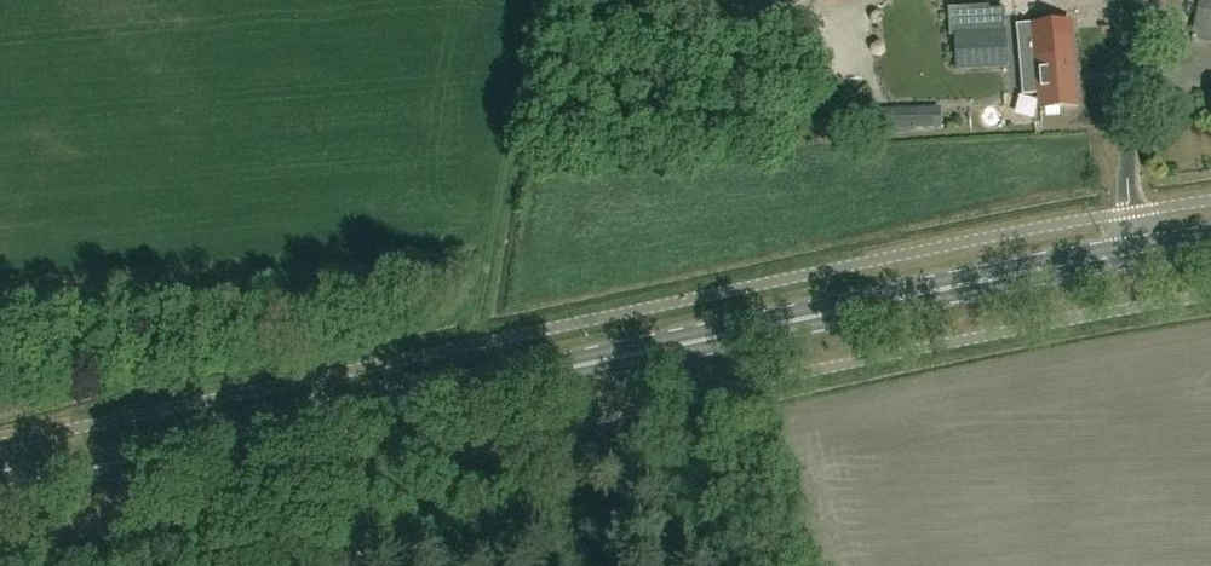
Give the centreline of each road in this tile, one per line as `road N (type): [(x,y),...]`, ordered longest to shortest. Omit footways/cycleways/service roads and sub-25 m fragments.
road 1 (primary): [(0,487),(1144,250)]
road 2 (unclassified): [(1144,250),(1128,152),(1153,0)]
road 3 (track): [(336,415),(352,514),(320,565)]

